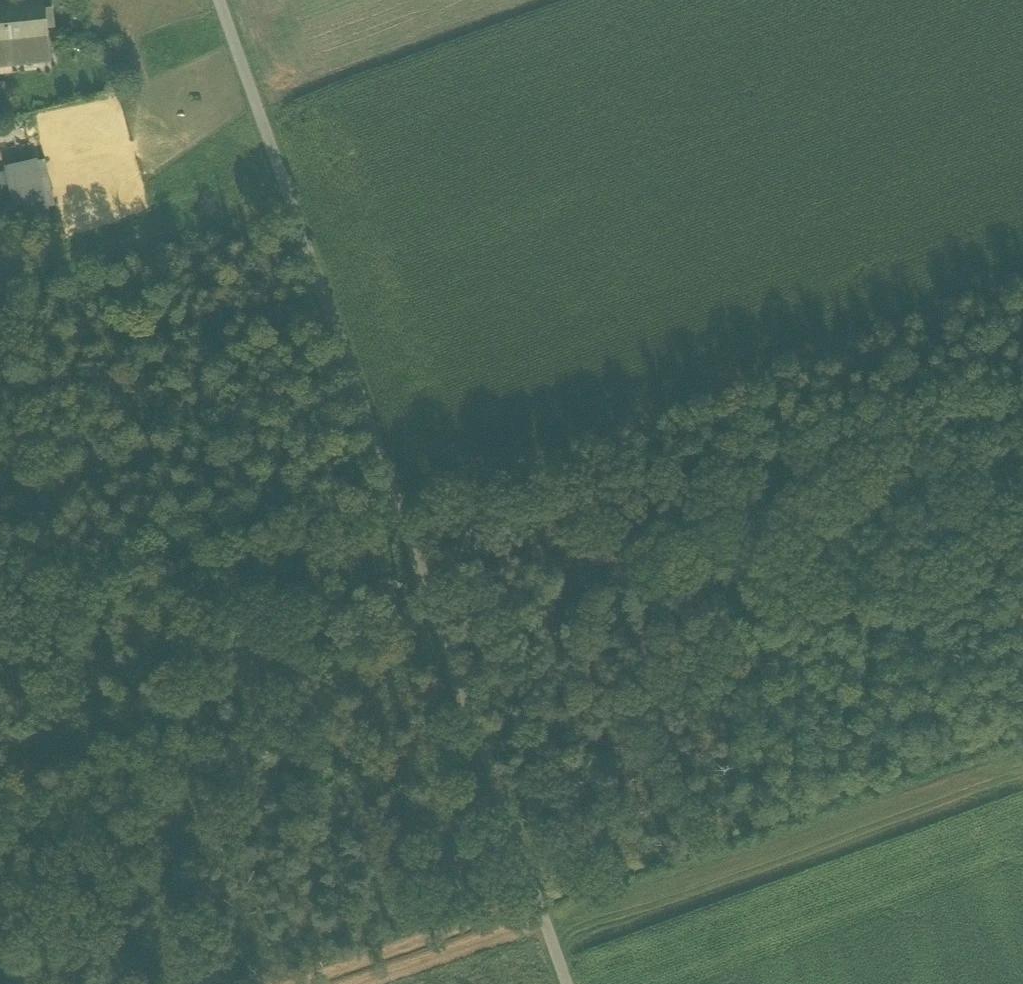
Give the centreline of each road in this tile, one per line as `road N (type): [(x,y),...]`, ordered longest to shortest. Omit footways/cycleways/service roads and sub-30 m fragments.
road 1 (track): [(218,0),(566,983)]

